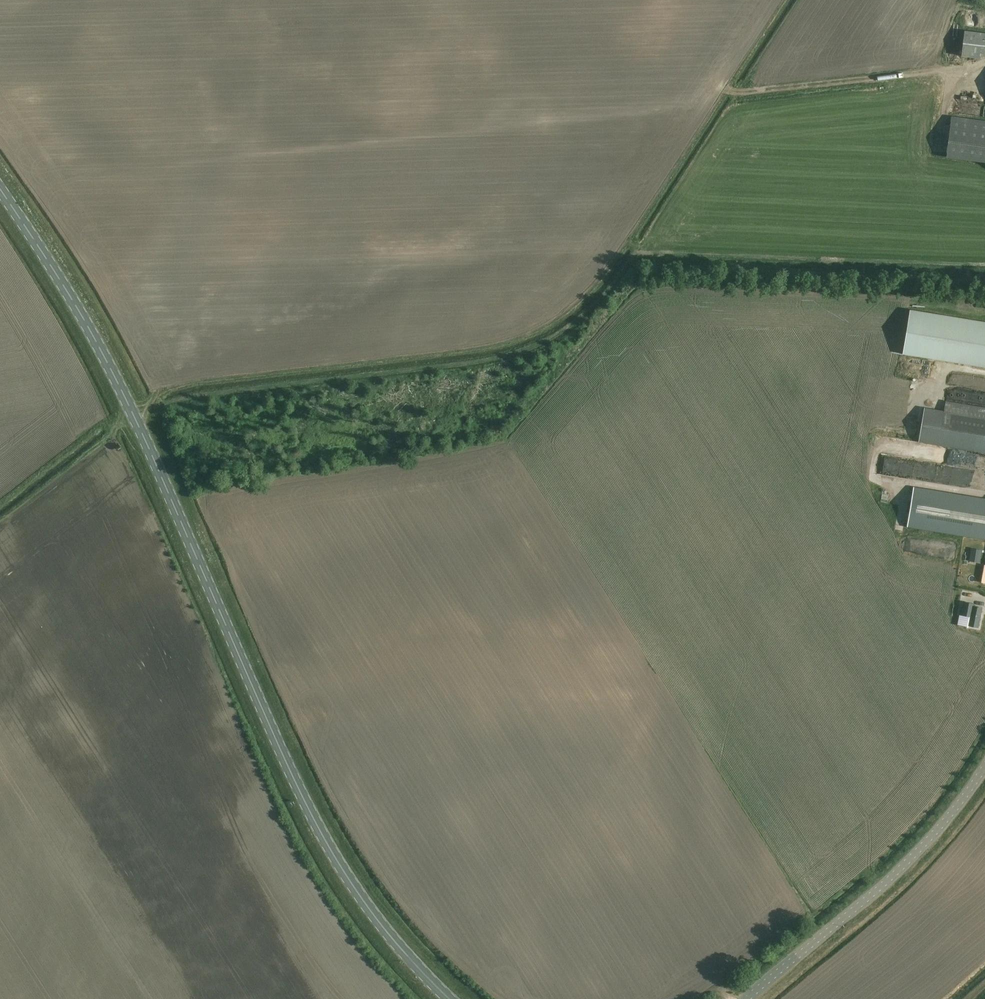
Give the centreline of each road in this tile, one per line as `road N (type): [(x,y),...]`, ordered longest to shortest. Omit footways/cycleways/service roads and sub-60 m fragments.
road 1 (secondary): [(452,998),(419,969),(321,833),(115,369),(0,186)]
road 2 (tertiary): [(747,998),(920,851),(984,769)]

